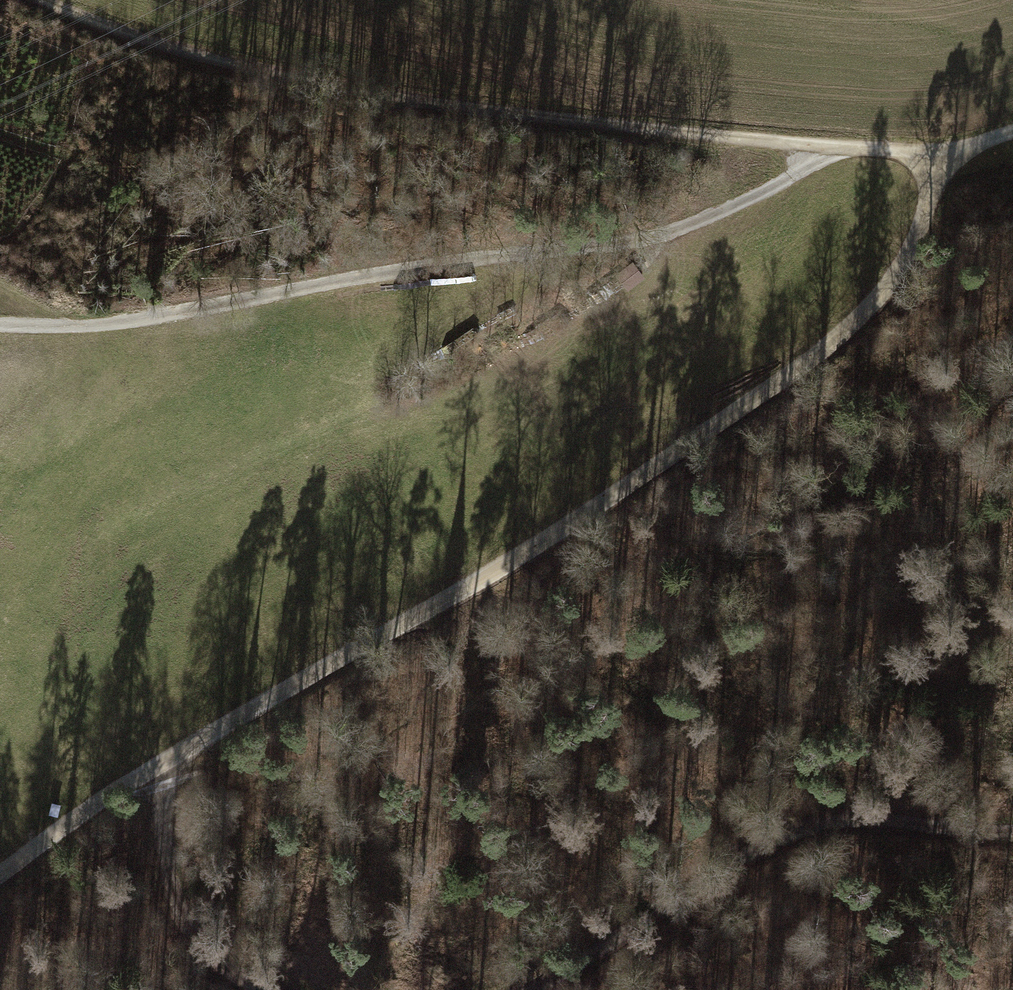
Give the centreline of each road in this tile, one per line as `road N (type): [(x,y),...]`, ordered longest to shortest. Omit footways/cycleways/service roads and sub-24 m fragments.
road 1 (track): [(956,148),(927,187),(908,253),(821,352),(663,463),(103,794),(0,870)]
road 2 (track): [(32,0),(276,75),(448,106),(832,146),(956,148),(1012,132)]
road 3 (track): [(832,146),(727,211),(122,321),(0,322)]
road 4 (track): [(530,989),(810,822),(913,817),(1012,831)]
road 5 (track): [(157,764),(175,899),(210,957),(265,989)]

